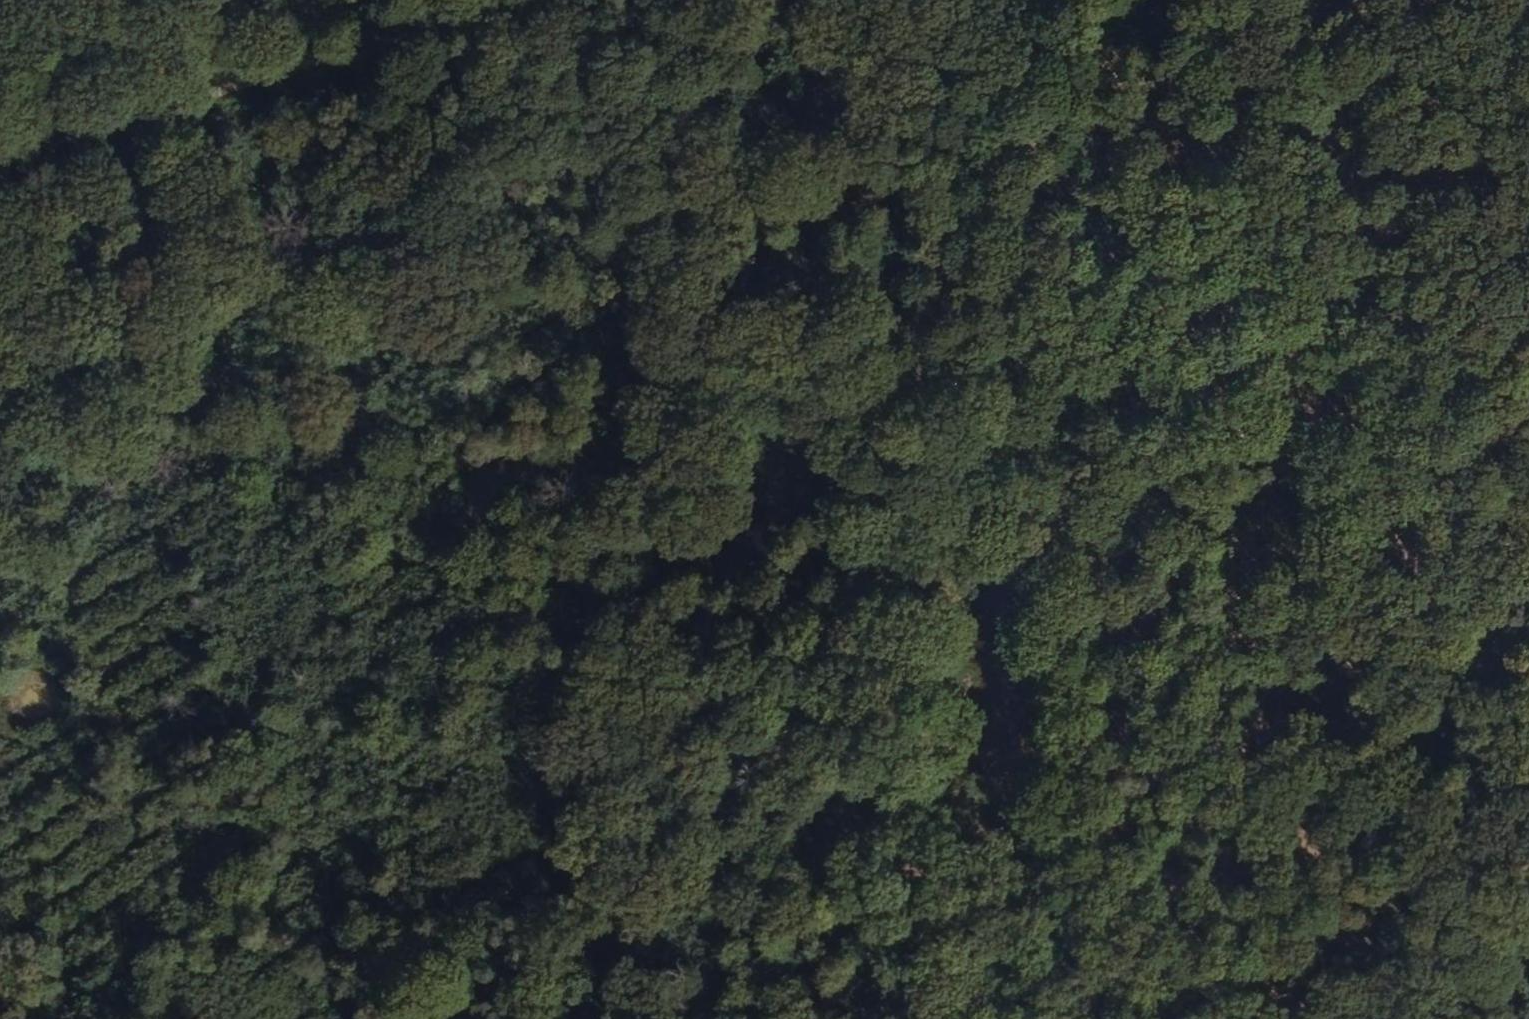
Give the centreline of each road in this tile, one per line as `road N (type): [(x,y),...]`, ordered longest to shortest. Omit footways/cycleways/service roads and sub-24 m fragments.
road 1 (track): [(729,0),(647,334),(644,437),(591,750),(530,1018)]
road 2 (track): [(0,140),(492,0)]

